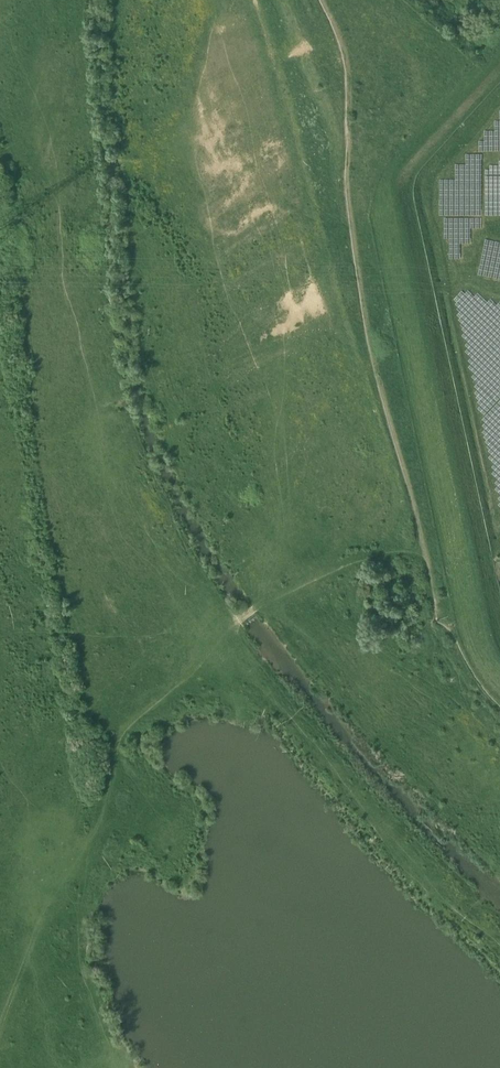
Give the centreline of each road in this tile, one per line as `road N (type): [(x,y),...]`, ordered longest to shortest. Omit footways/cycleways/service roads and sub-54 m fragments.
road 1 (track): [(499,714),(467,672),(436,597)]

